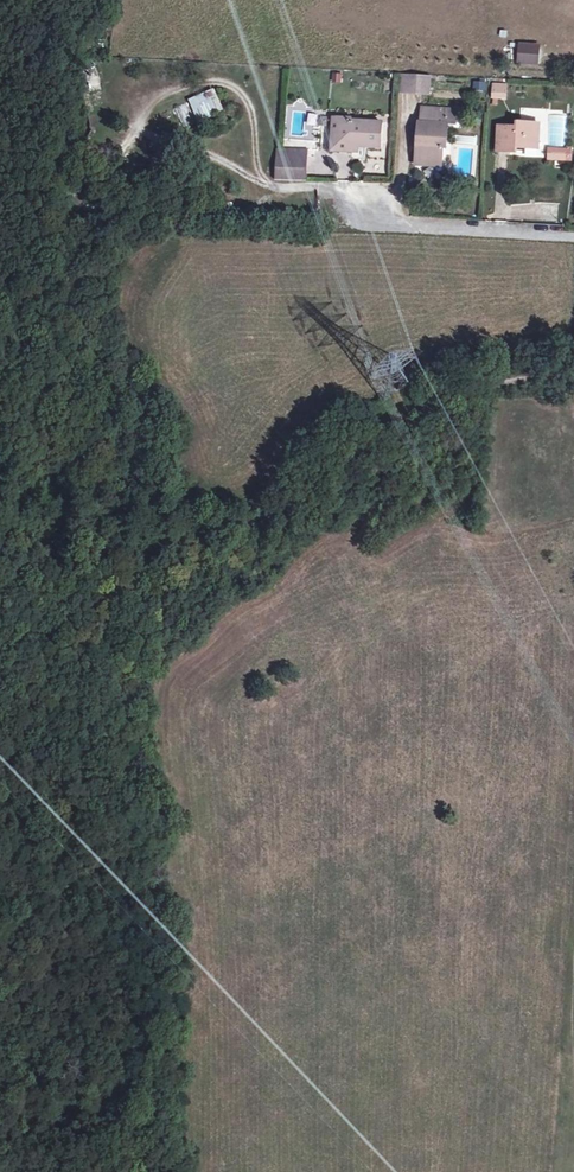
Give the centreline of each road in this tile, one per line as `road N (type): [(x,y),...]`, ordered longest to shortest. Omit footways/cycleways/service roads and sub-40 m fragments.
road 1 (track): [(124,1171),(136,1011),(111,612),(153,554),(181,541)]
road 2 (track): [(573,371),(418,411),(325,490),(272,517),(181,541)]
road 3 (track): [(181,541),(119,439),(80,317),(66,215)]
road 4 (residential): [(573,237),(387,224)]

